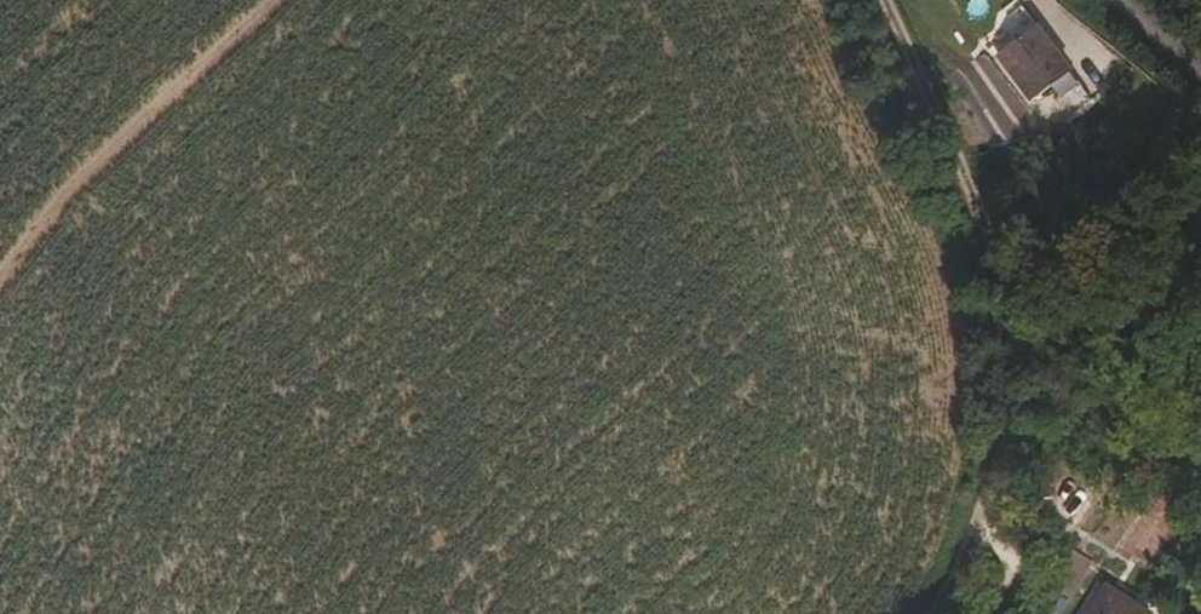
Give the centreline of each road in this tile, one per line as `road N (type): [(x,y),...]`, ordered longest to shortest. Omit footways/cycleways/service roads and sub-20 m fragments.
road 1 (track): [(863,0),(998,292),(1008,384),(977,510),(931,613)]

